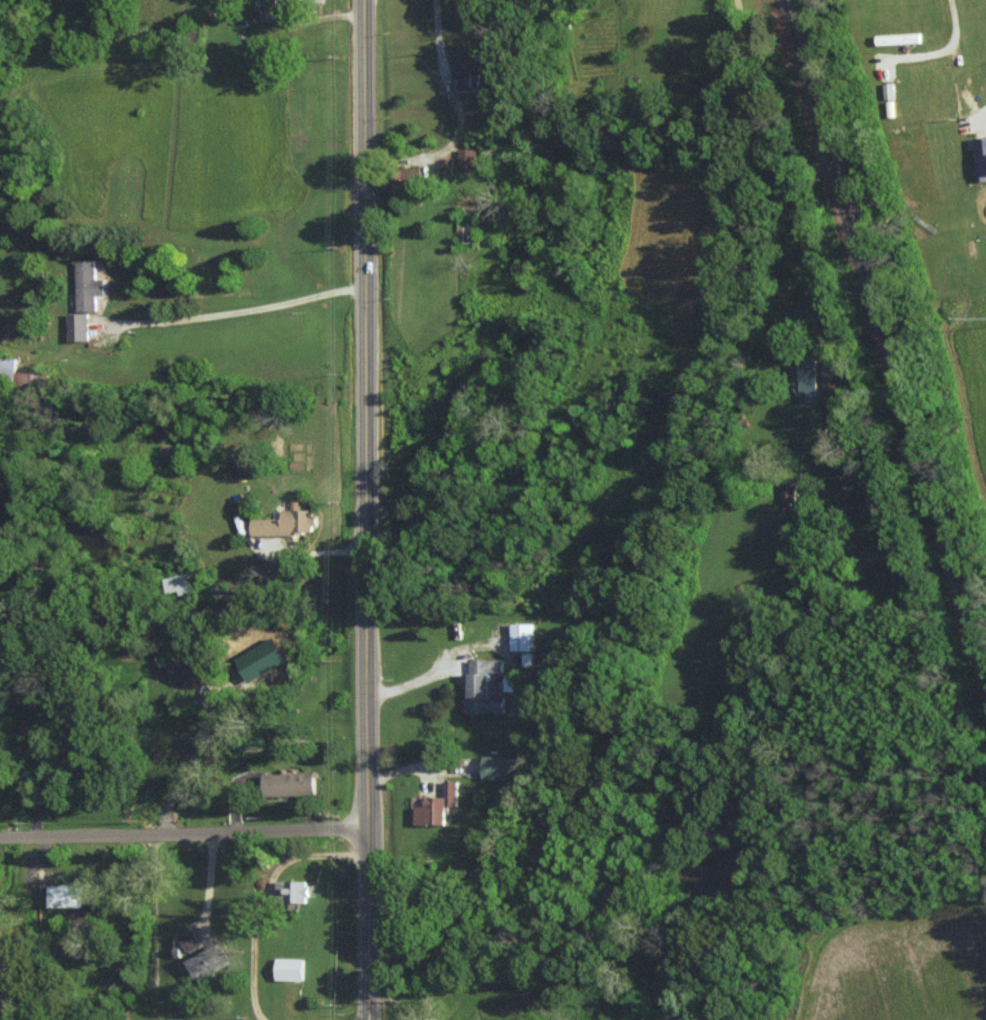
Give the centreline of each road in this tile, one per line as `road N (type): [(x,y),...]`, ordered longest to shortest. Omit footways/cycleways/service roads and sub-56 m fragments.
road 1 (secondary): [(373,1019),(366,0)]
road 2 (residential): [(370,834),(0,838)]

